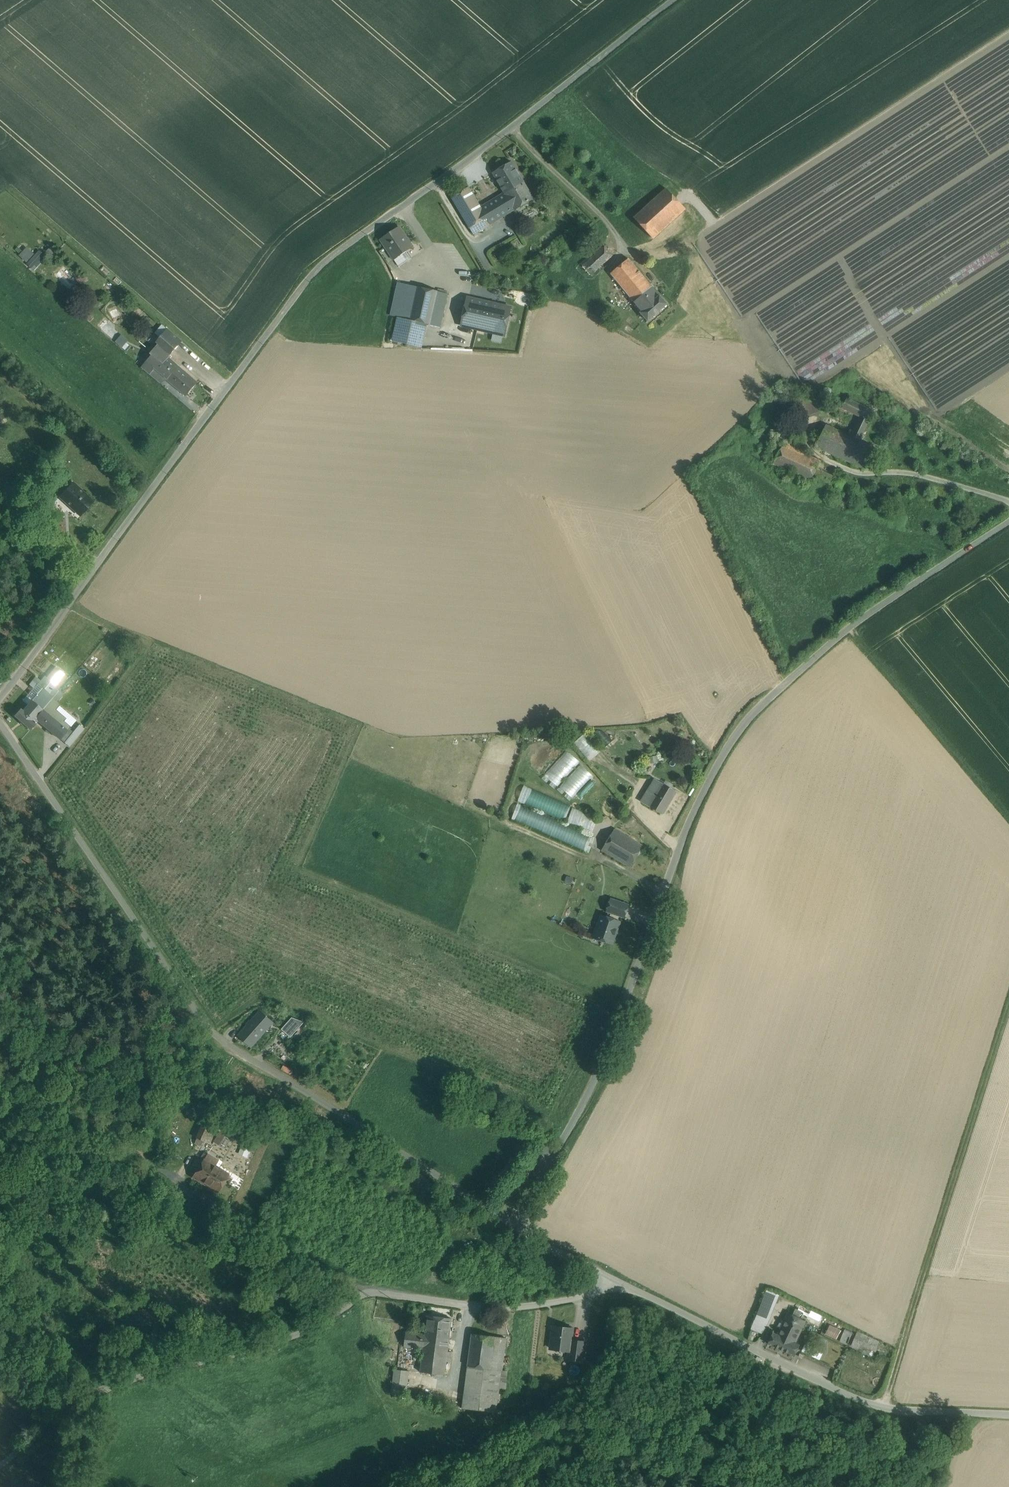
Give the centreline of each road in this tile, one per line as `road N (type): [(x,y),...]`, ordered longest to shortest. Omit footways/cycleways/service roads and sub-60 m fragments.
road 1 (unclassified): [(0,695),(319,265),(673,0)]
road 2 (unclassified): [(1008,523),(848,628),(734,739),(688,830),(610,1052),(518,1226)]
road 3 (unclassified): [(518,1226),(212,1031),(0,725)]
road 4 (unclassified): [(617,1282),(598,1293),(519,1308),(363,1294),(277,1342),(88,1398)]
road 5 (track): [(1008,1004),(880,1409)]
road 6 (unclassified): [(1008,1415),(880,1409),(617,1282)]
road 7 (track): [(1008,818),(848,628)]

